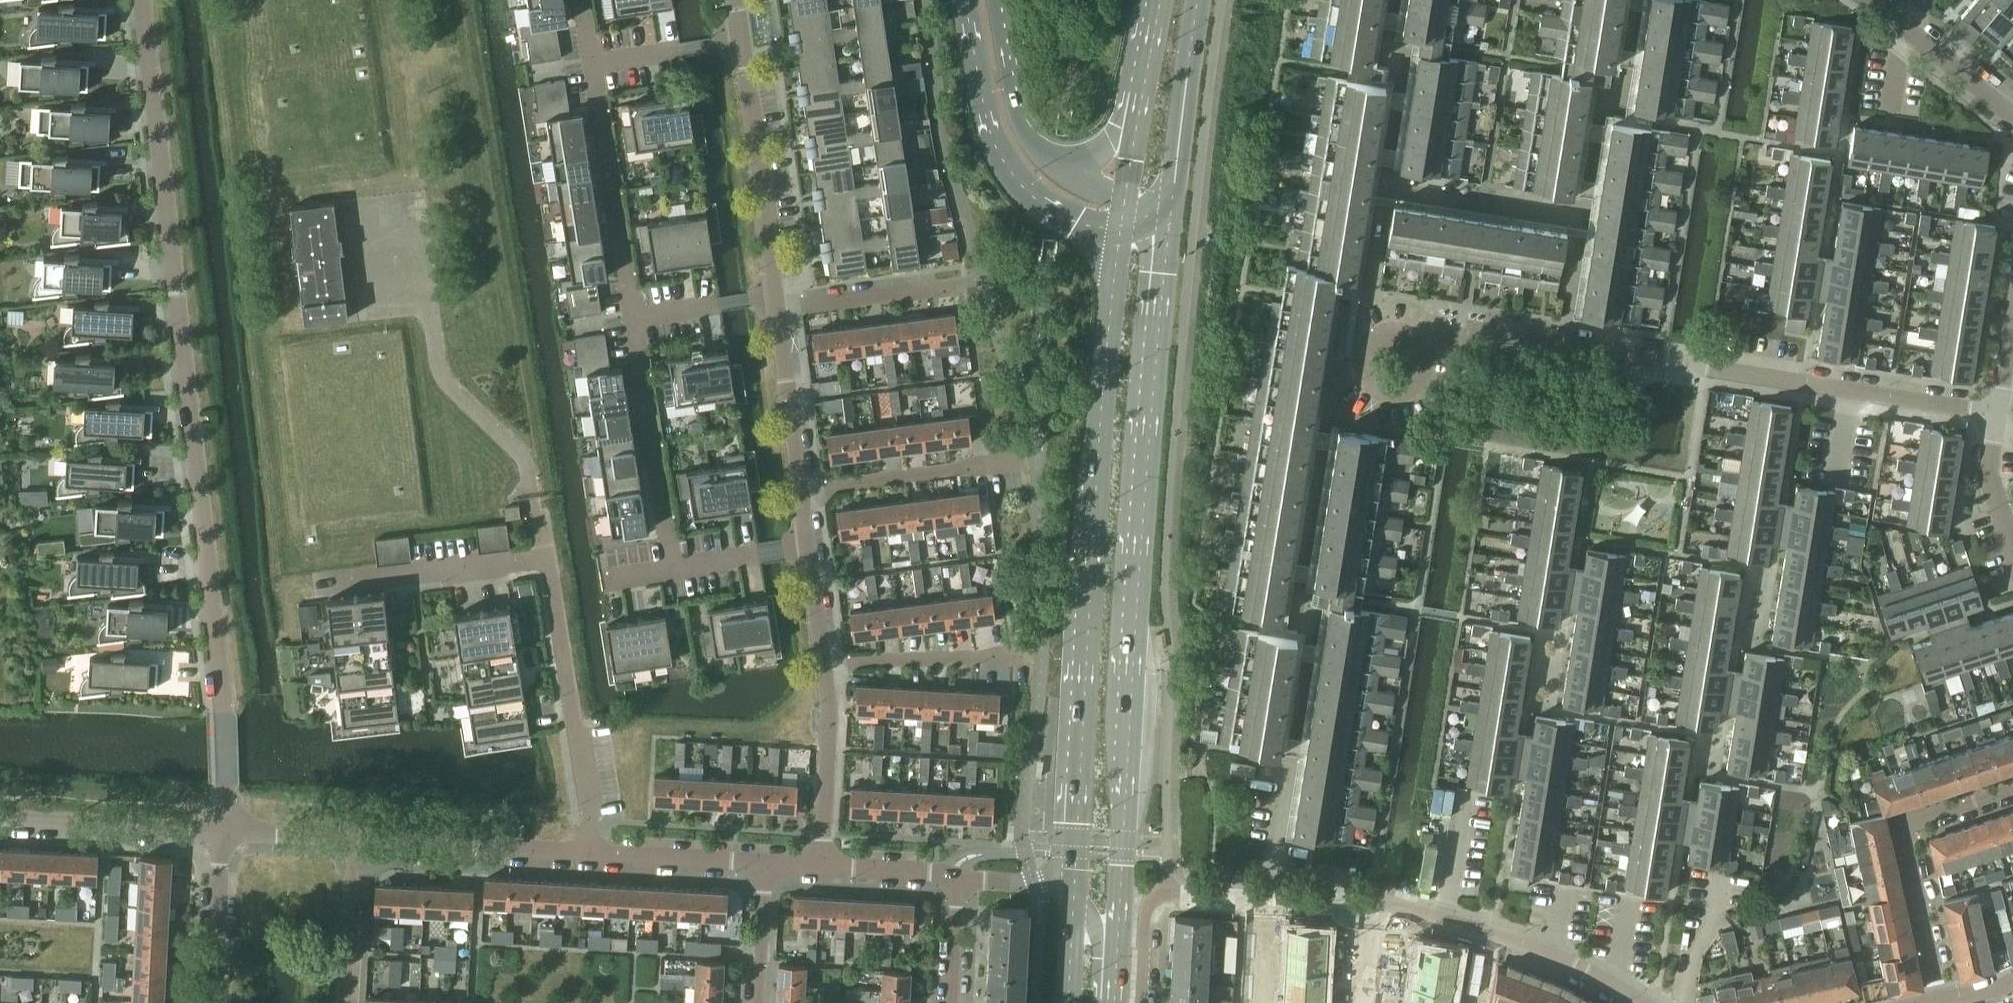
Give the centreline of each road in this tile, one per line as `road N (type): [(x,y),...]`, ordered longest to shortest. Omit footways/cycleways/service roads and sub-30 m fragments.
road 1 (residential): [(223,831),(223,702),(142,0)]
road 2 (secondary): [(1113,1000),(1136,534),(1169,221)]
road 3 (secondary): [(1120,230),(1075,883)]
road 4 (residential): [(1421,352),(1488,334),(2001,411)]
road 5 (residential): [(597,853),(547,561),(290,593)]
road 6 (residential): [(1270,898),(1311,615),(1300,592),(1333,384)]
road 7 (primary): [(967,0),(1005,160),(1043,201),(1079,221),(1120,230)]
road 8 (residential): [(1644,1002),(1494,932),(1367,904)]
road 9 (residential): [(1947,1002),(1909,836),(1914,821),(2012,789)]
road 10 (residential): [(741,40),(776,302)]
road 11 (residential): [(634,317),(594,63)]
road 12 (residential): [(673,566),(634,317)]
road 13 (residential): [(597,853),(356,839)]
road 14 (residential): [(1583,217),(1601,114),(1624,79),(1637,0)]
road 15 (residential): [(223,831),(0,818)]
road 16 (primary): [(1169,221),(1198,0)]
road 17 (residential): [(1142,1002),(1147,919),(1168,891),(1270,898)]
road 18 (residential): [(776,302),(984,281)]
road 19 (residential): [(822,659),(830,708),(825,867)]
road 20 (residential): [(801,492),(998,463)]
road 21 (residential): [(1583,217),(1387,187)]
road 22 (residential): [(776,302),(801,492)]
road 23 (residential): [(1387,187),(1401,82),(1391,40),(1396,0)]
road 24 (residential): [(822,659),(1010,657)]
road 25 (residential): [(2012,119),(1872,0)]
road 26 (residential): [(214,1002),(223,831)]
road 27 (residential): [(765,864),(597,853)]
road 28 (residential): [(346,1002),(356,839)]
road 29 (primary): [(1037,150),(1020,119),(1001,0)]
road 30 (residential): [(1421,352),(1420,372),(1406,387),(1385,387),(1370,373),(1378,341),(1398,335),(1415,344)]
road 31 (residential): [(594,63),(741,40)]
road 32 (residential): [(634,317),(776,302)]
road 33 (residential): [(765,864),(758,1002)]
road 34 (residential): [(808,545),(673,566)]
road 35 (residential): [(2012,543),(1997,489),(2001,411)]
road 36 (residential): [(356,839),(223,831)]
road 37 (residential): [(955,875),(825,867)]
road 38 (primary): [(1142,100),(1102,145),(1078,156),(1037,150)]
road 39 (residential): [(948,1002),(955,875)]
road 40 (secondary): [(1113,1000),(1075,883)]
road 41 (secondary): [(1075,883),(1069,1002)]

